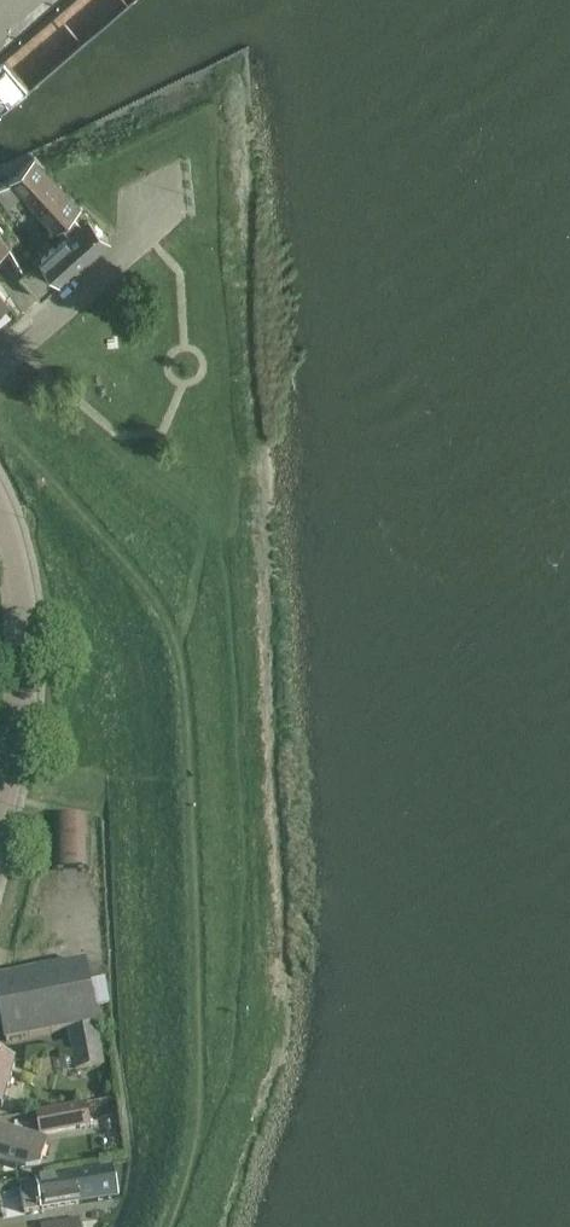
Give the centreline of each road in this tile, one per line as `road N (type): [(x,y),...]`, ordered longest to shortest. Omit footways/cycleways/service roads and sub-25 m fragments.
road 1 (unclassified): [(0,813),(23,649),(15,567),(0,514)]
road 2 (unclassified): [(0,368),(194,201)]

